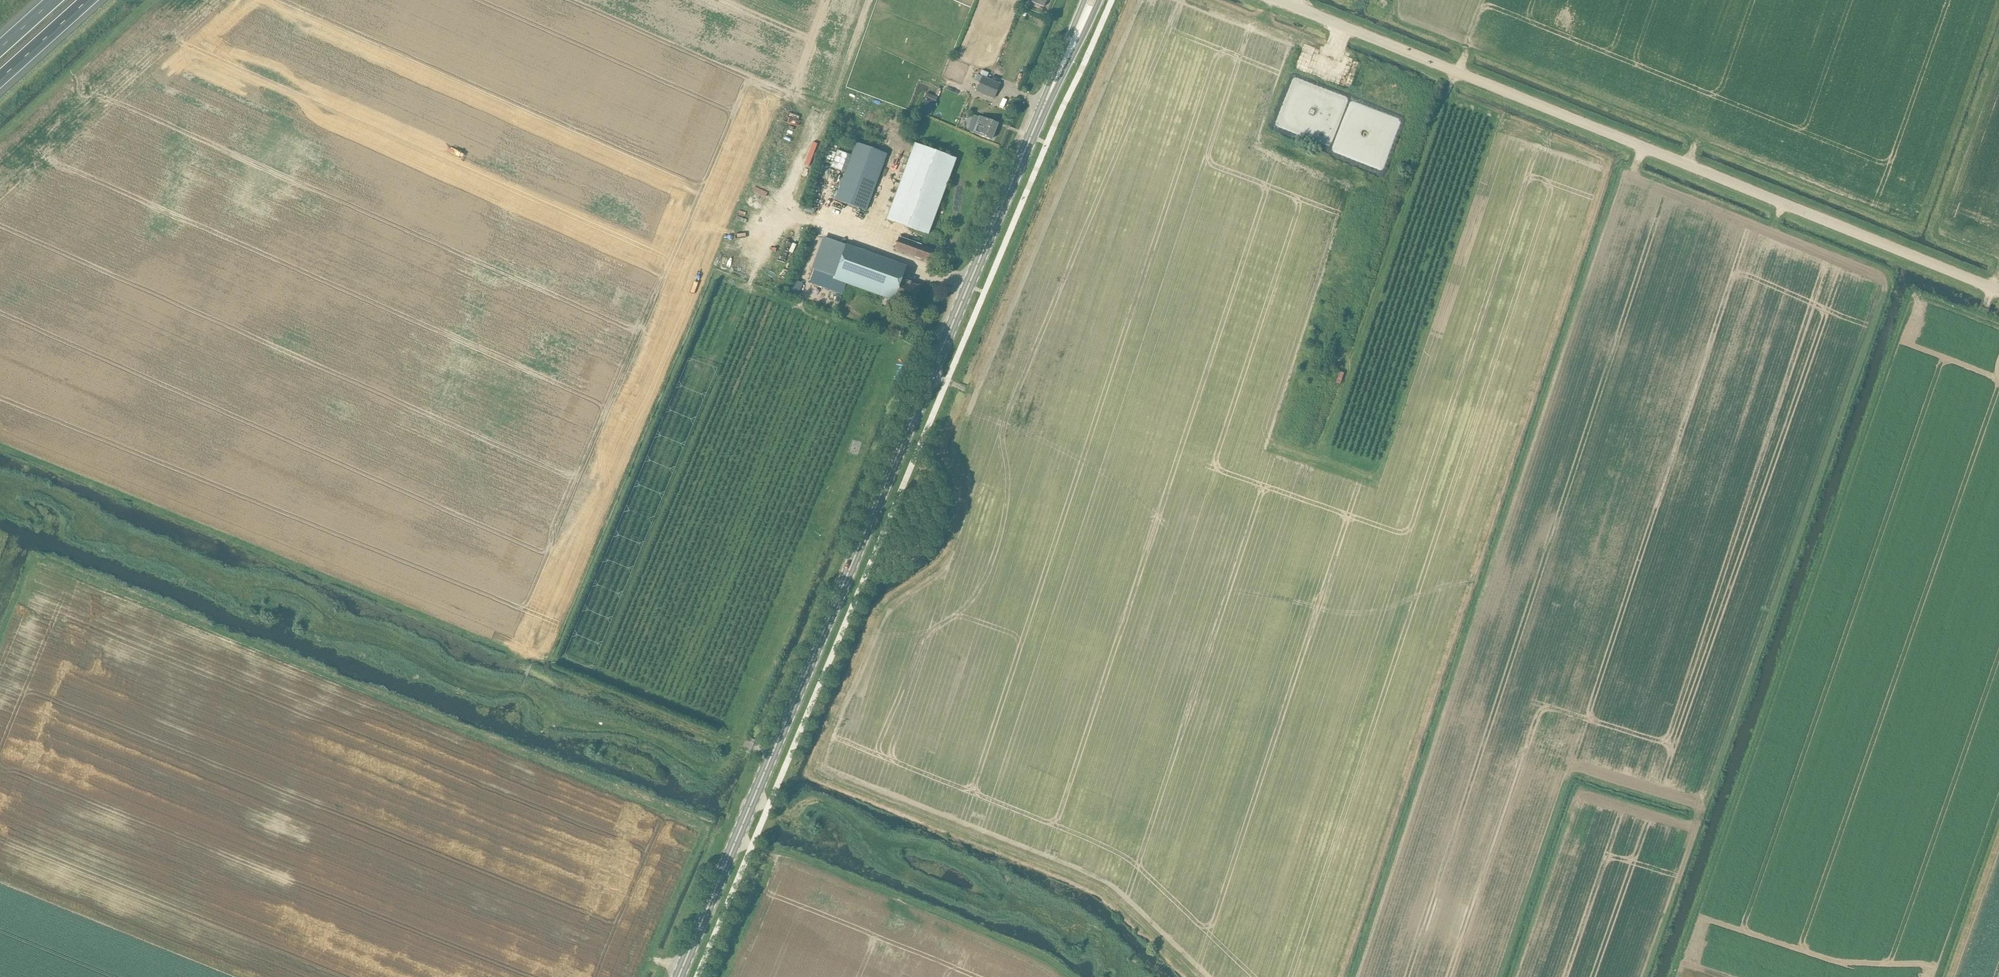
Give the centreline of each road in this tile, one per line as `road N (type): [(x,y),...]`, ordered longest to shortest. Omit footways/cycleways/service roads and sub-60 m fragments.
road 1 (secondary): [(678,976),(1091,0)]
road 2 (unclassified): [(1998,291),(1277,0)]
road 3 (track): [(551,661),(771,755)]
road 4 (track): [(823,225),(764,219),(714,261)]

